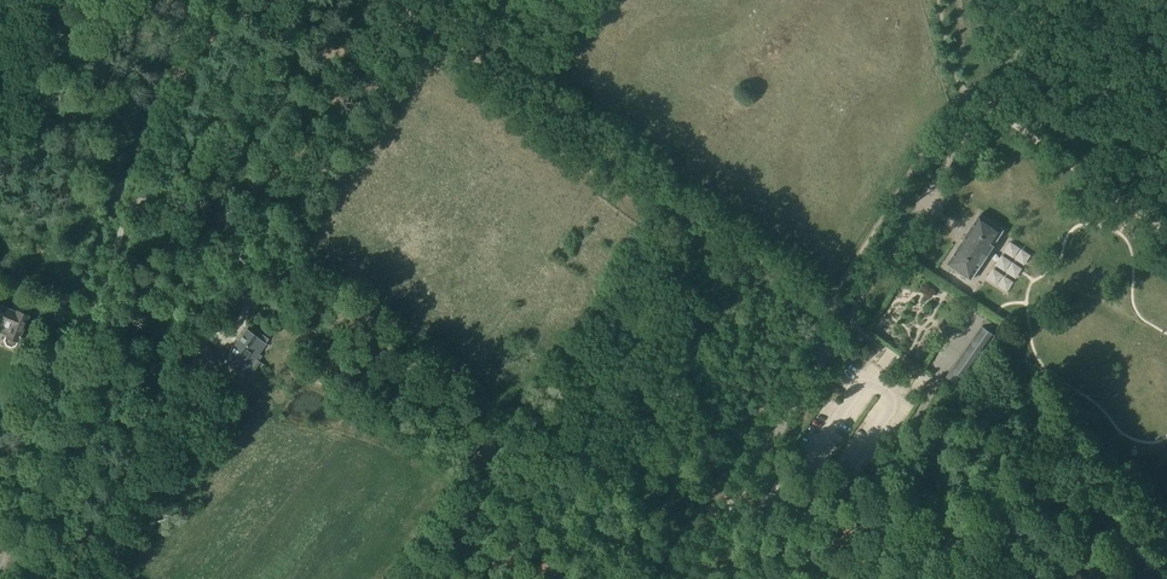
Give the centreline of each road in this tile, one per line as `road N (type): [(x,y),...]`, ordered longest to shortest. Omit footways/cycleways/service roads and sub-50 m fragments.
road 1 (track): [(983,104),(1166,231)]
road 2 (track): [(160,145),(207,0)]
road 3 (track): [(144,191),(200,261),(247,296)]

